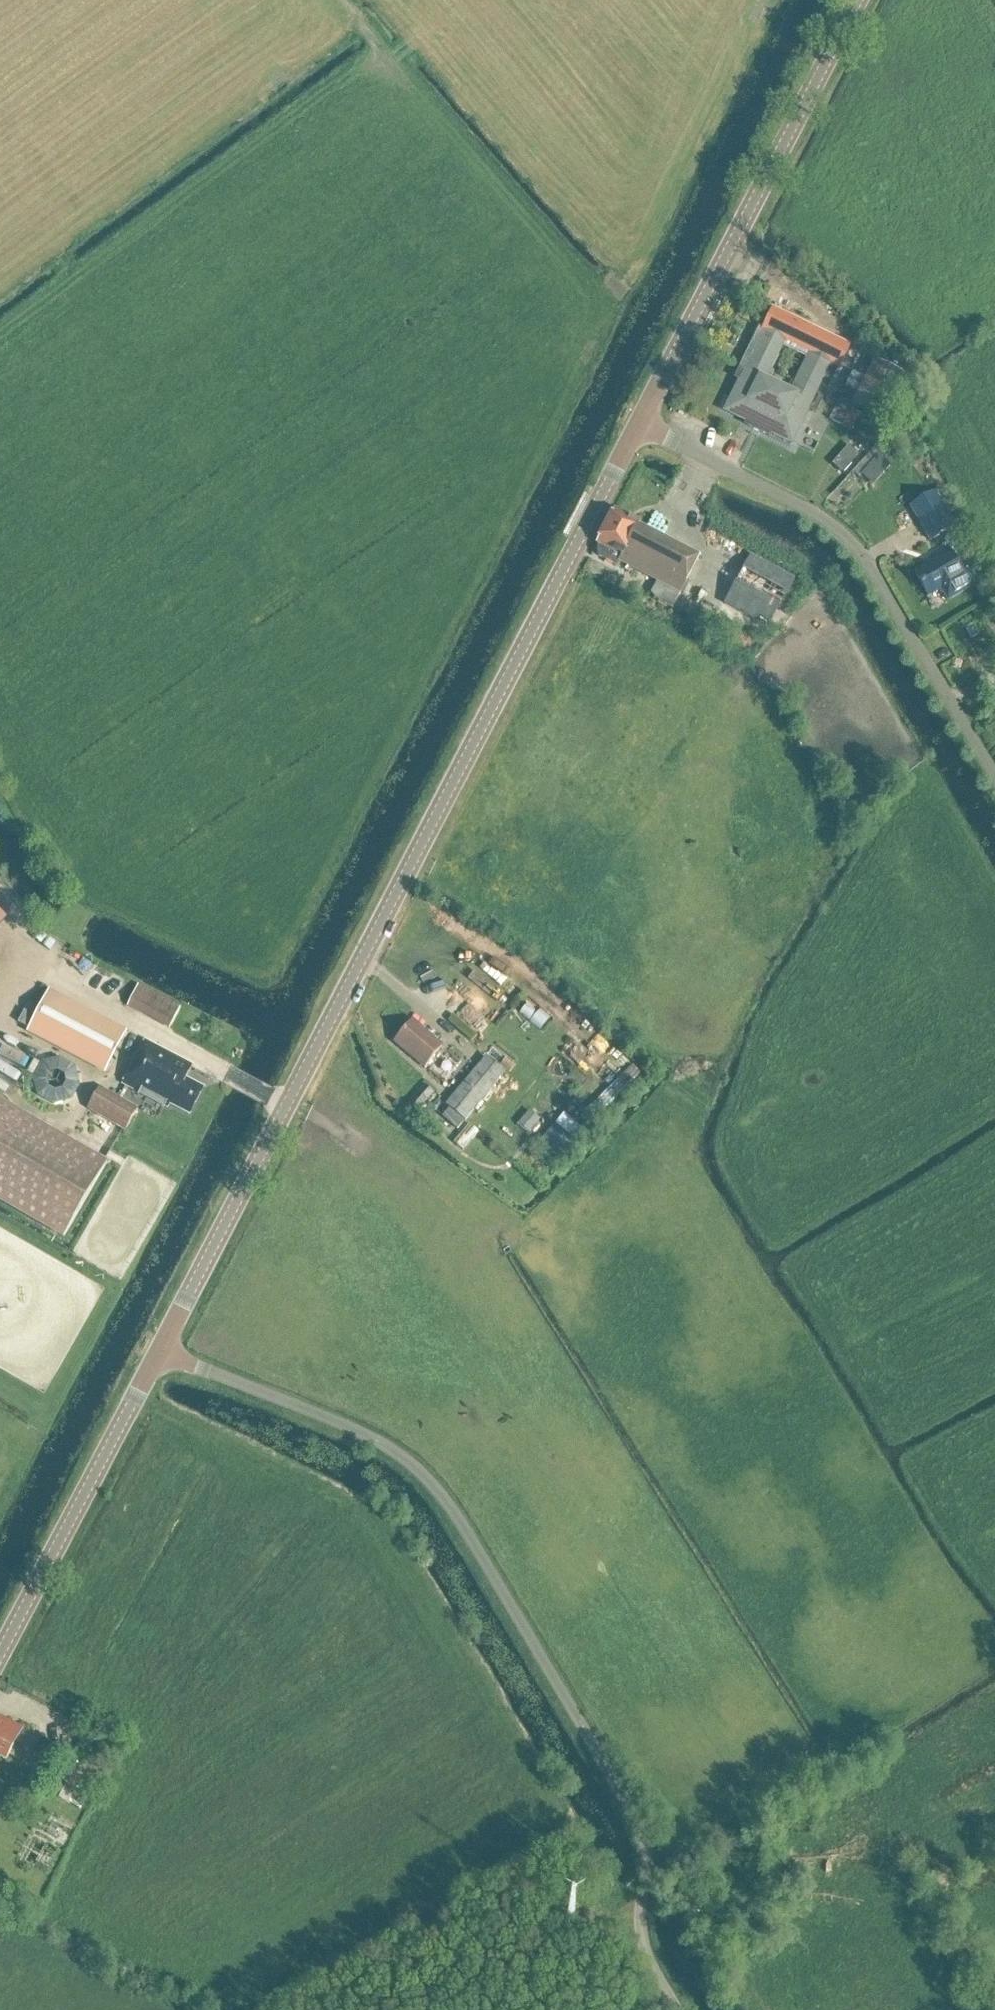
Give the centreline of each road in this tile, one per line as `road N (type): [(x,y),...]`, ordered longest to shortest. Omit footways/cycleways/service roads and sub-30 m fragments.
road 1 (tertiary): [(160,1353),(637,425)]
road 2 (unclassified): [(679,2009),(639,1935),(642,1828),(451,1507),(418,1469),(377,1440),(160,1353)]
road 3 (unclassified): [(994,788),(854,552),(637,425)]
road 4 (tertiary): [(637,425),(857,0)]
road 5 (tertiary): [(0,1656),(160,1353)]

